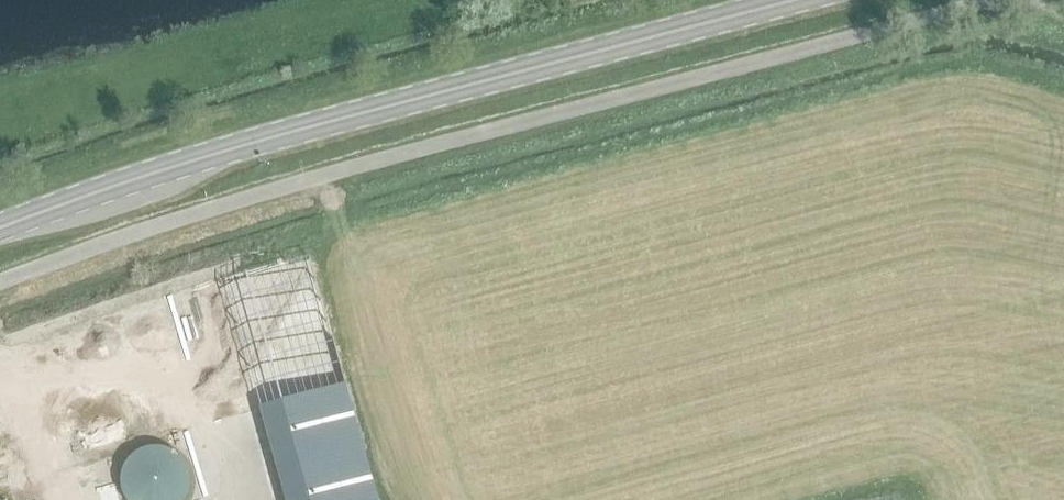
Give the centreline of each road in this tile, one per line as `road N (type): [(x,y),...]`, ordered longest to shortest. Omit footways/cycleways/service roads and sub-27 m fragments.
road 1 (unclassified): [(0,282),(339,171),(992,0)]
road 2 (primary): [(0,227),(242,146),(793,0)]

